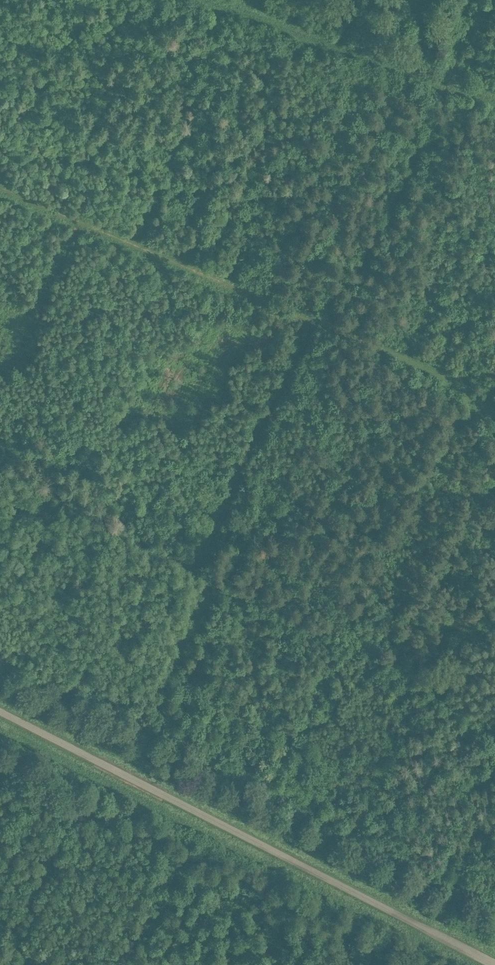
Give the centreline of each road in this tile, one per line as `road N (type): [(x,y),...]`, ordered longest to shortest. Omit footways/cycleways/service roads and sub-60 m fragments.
road 1 (unclassified): [(0,711),(494,964)]
road 2 (track): [(494,420),(450,384),(379,351),(0,189)]
road 3 (track): [(494,107),(187,0)]
road 4 (track): [(494,92),(228,0)]

